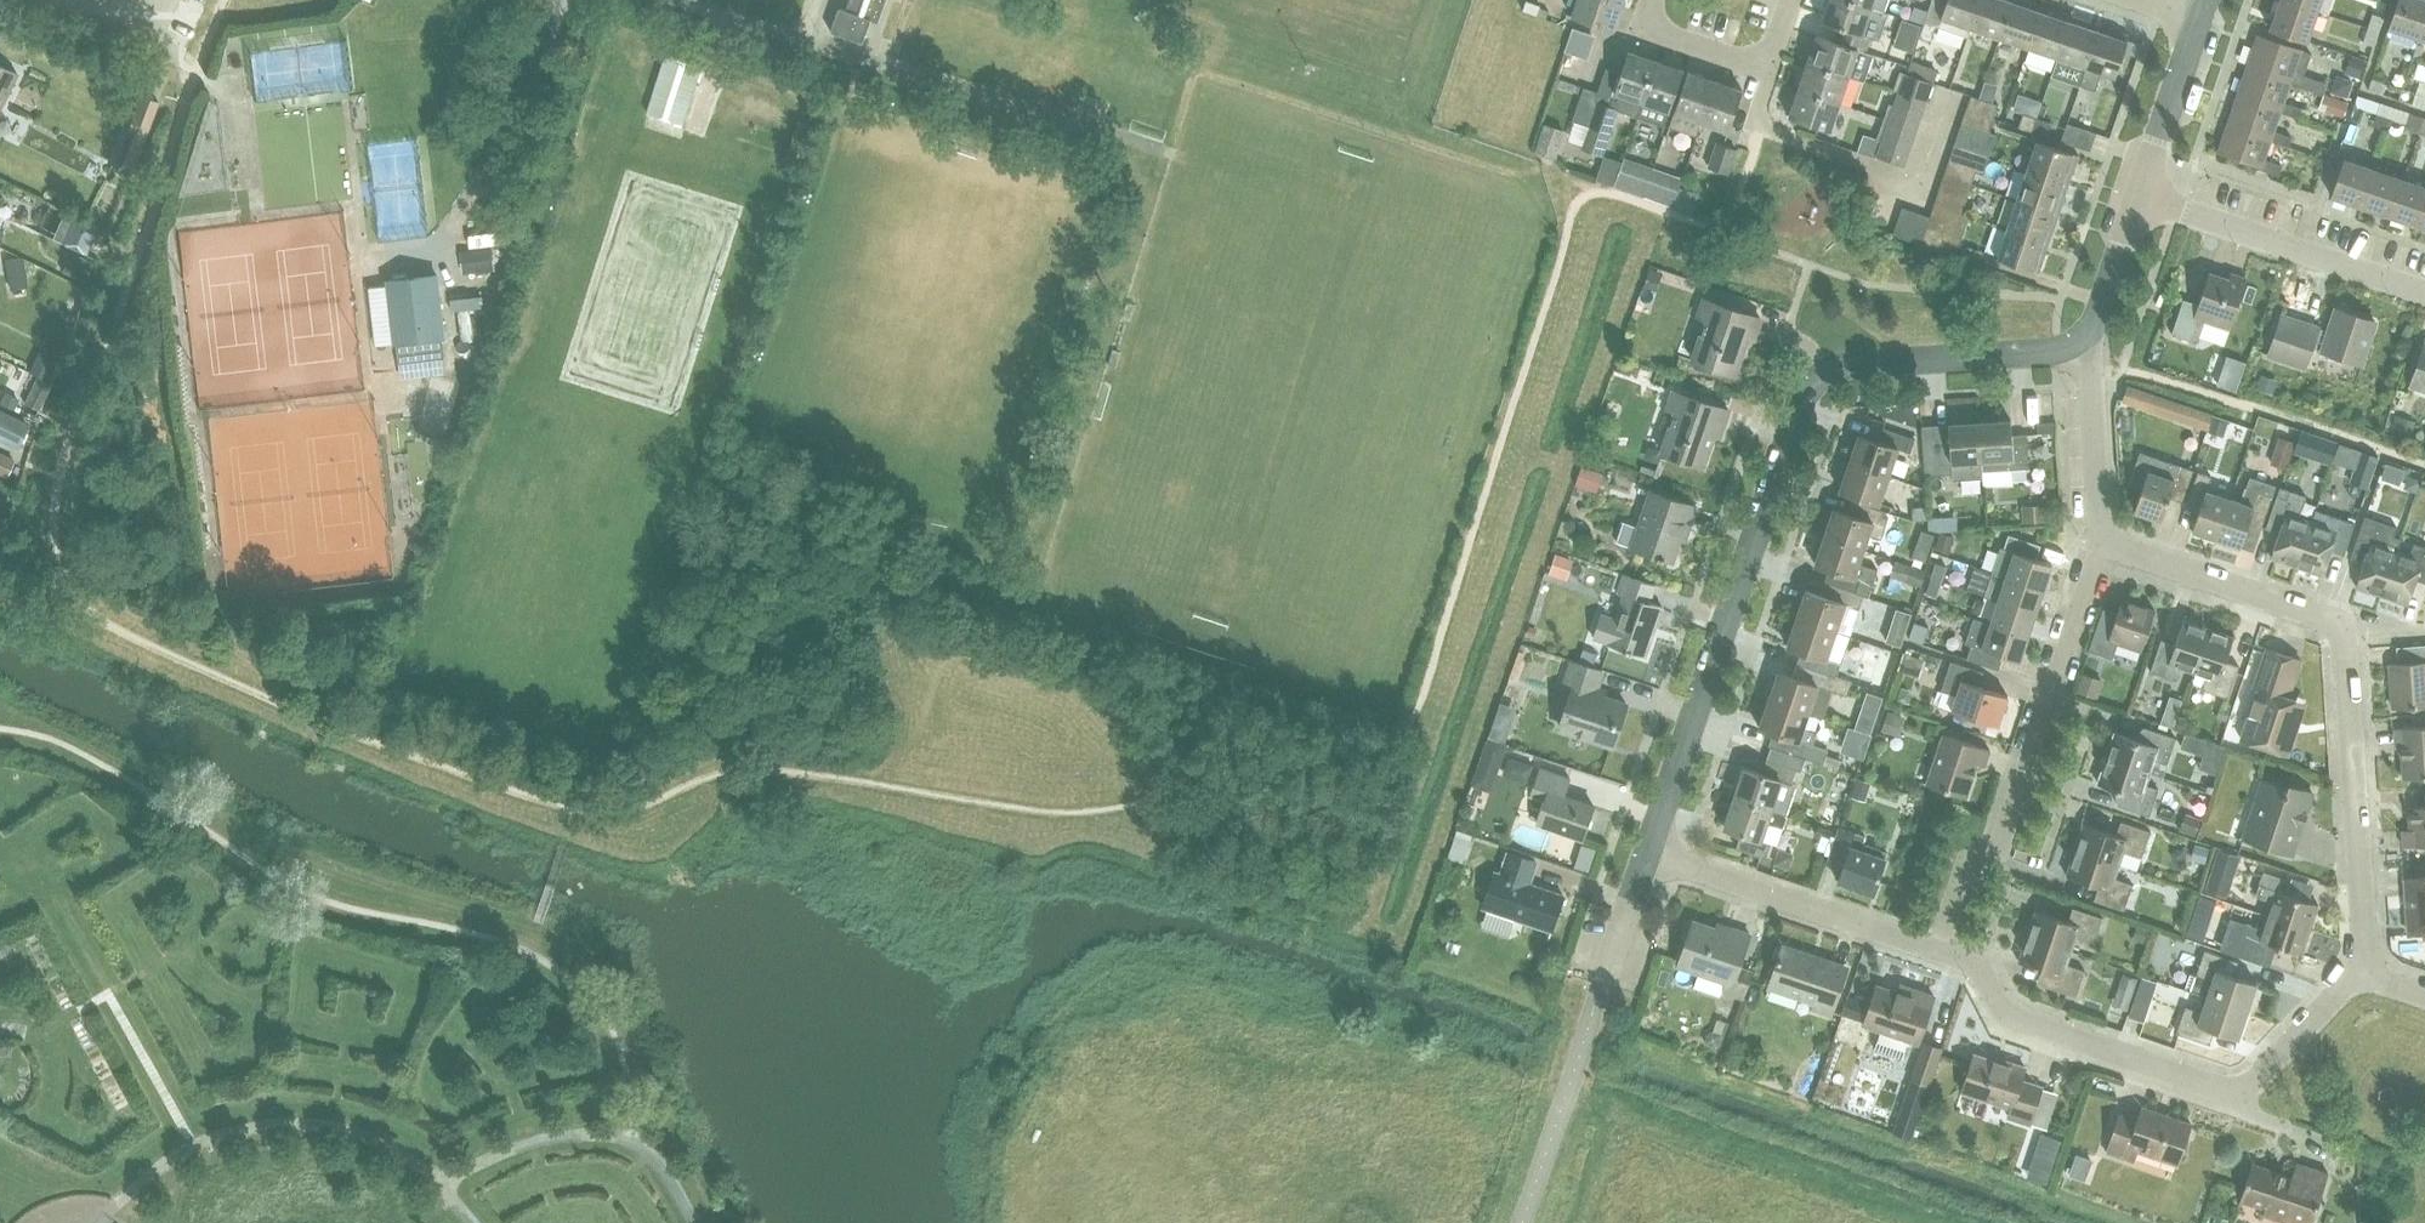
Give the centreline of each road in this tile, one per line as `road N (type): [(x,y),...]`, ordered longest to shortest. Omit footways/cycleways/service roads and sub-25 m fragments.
road 1 (residential): [(1654,859),(1817,363),(2089,350)]
road 2 (residential): [(2369,972),(2243,1099),(2014,1022),(1984,965),(1943,949)]
road 3 (residential): [(2112,549),(2012,834),(1972,870),(1943,949)]
road 4 (residential): [(2343,629),(2369,972)]
road 5 (residential): [(1943,949),(1654,859)]
road 6 (residential): [(2424,289),(2142,196)]
road 7 (residential): [(2112,549),(2343,629)]
road 8 (residential): [(2089,350),(2112,549)]
road 9 (residential): [(2142,196),(2205,17)]
road 10 (residential): [(1648,0),(1642,20),(1778,63)]
road 11 (residential): [(2142,196),(2089,350)]
road 12 (residential): [(1609,987),(1654,859)]

